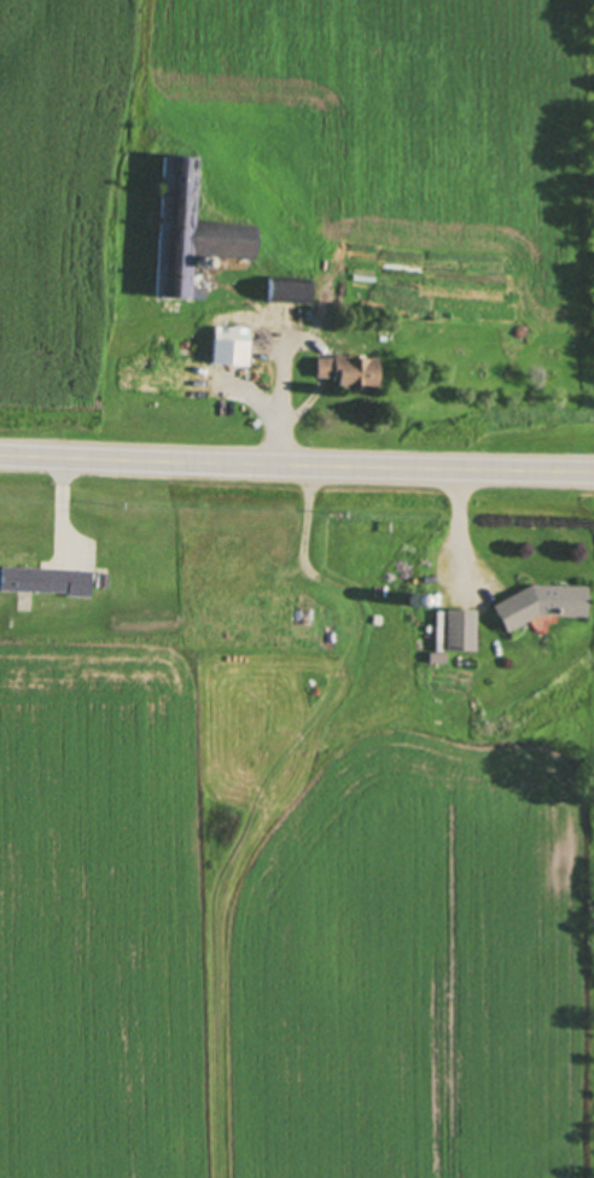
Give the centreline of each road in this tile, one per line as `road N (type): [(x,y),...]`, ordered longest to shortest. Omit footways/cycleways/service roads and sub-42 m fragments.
road 1 (primary): [(593,475),(0,457)]

